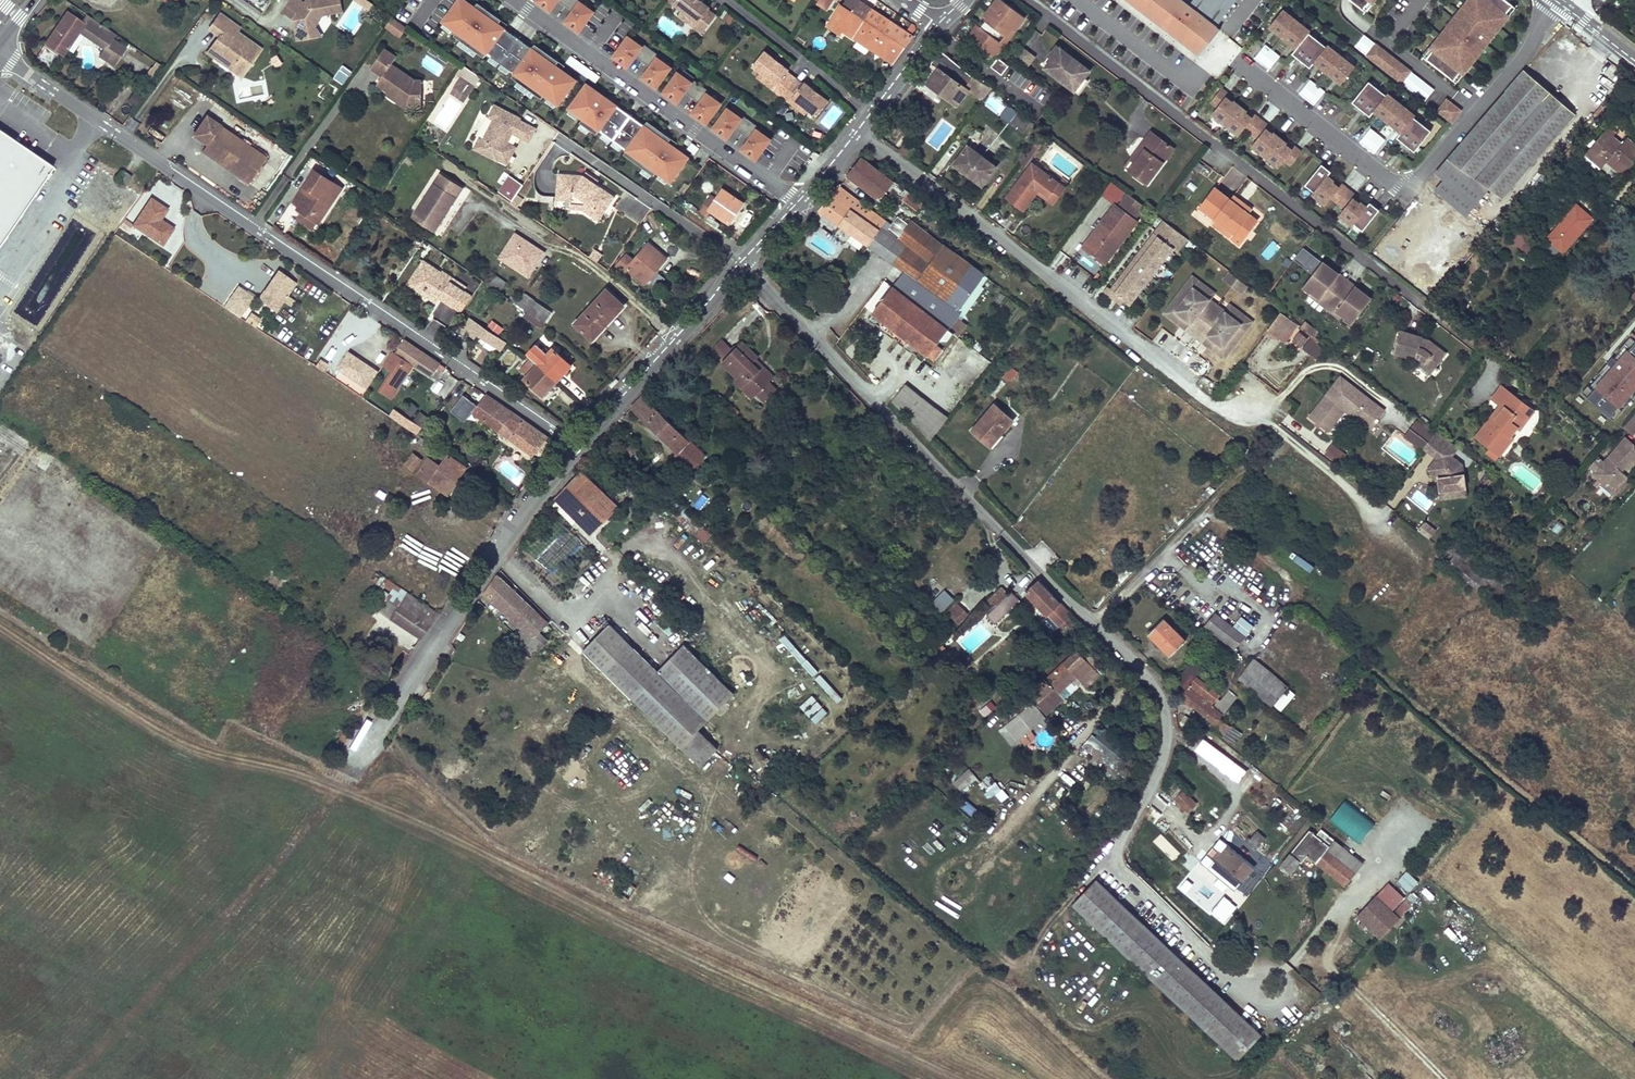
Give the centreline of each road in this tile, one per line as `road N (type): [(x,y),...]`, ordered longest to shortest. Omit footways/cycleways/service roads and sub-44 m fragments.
road 1 (track): [(960,1078),(337,788),(186,746),(0,626)]
road 2 (residential): [(741,264),(1159,691),(1166,740),(1115,847),(1120,868),(1233,982),(1271,992)]
road 3 (residential): [(99,120),(576,444)]
road 4 (residential): [(1557,1),(1524,55),(1406,192),(1220,47),(1190,84)]
road 5 (residential): [(1250,400),(1210,398),(858,130)]
road 6 (residential): [(354,761),(576,444)]
road 7 (residential): [(576,444),(741,264)]
road 8 (residential): [(0,270),(99,120)]
road 9 (residential): [(741,264),(858,130)]
road 10 (residential): [(858,130),(940,27)]

